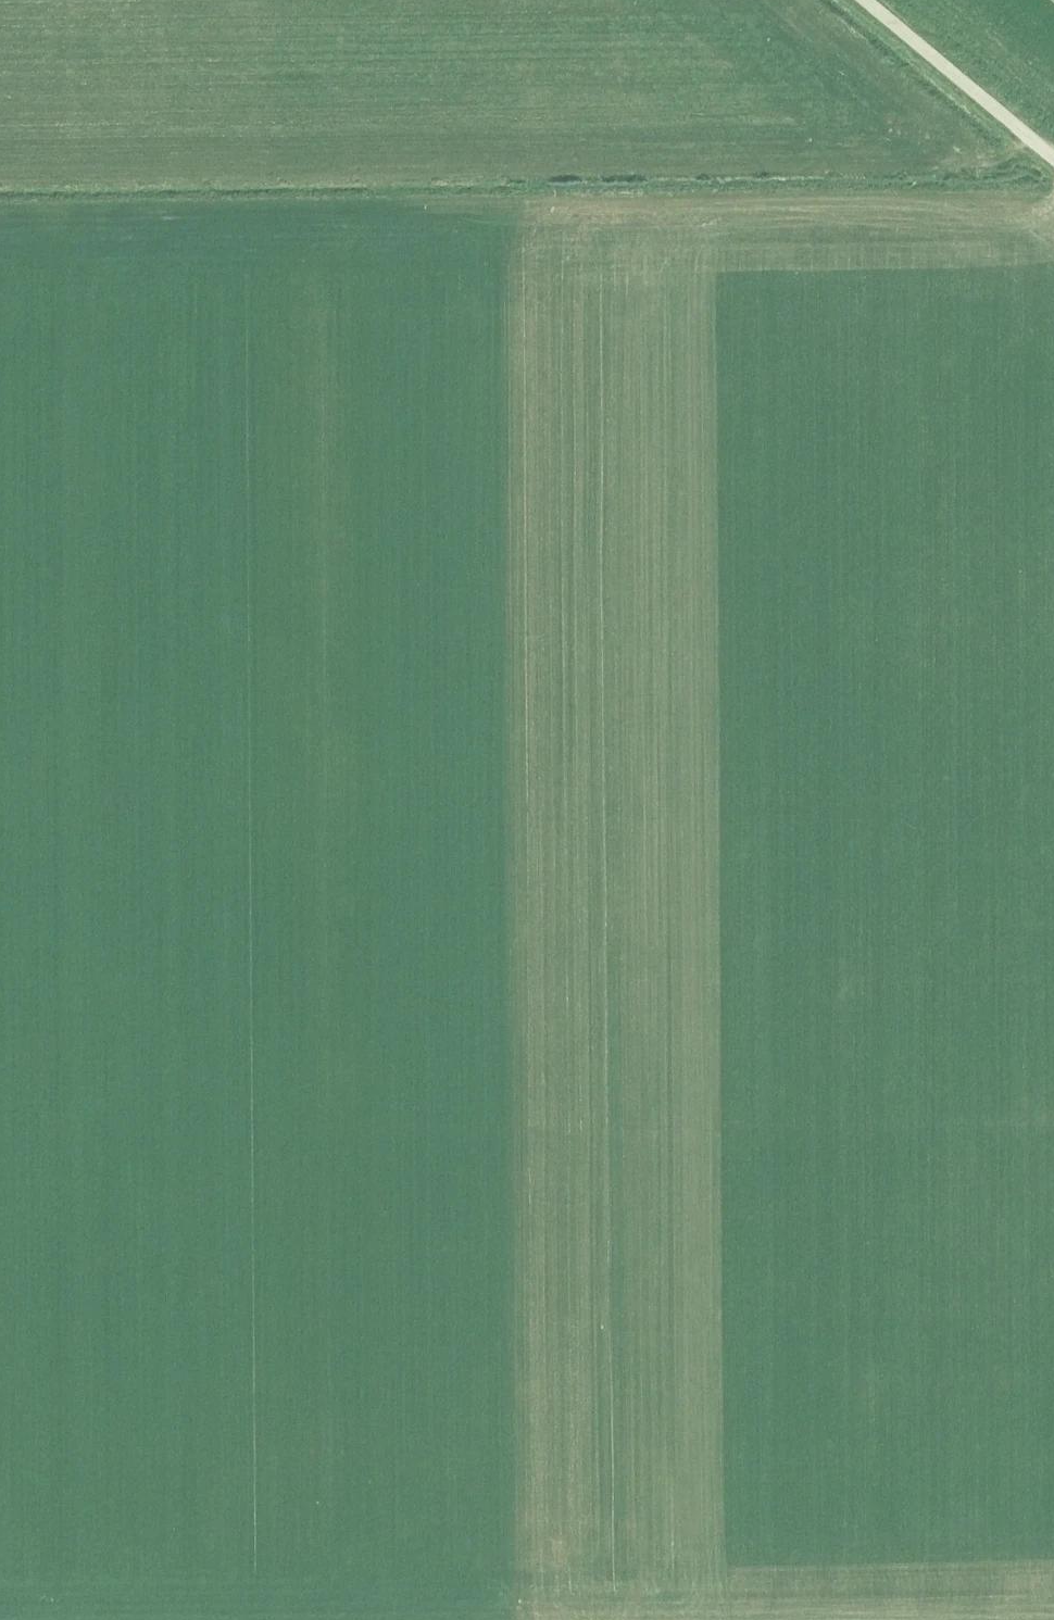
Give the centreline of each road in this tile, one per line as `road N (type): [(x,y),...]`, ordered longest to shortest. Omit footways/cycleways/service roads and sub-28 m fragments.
road 1 (unclassified): [(1053,157),(867,0)]

